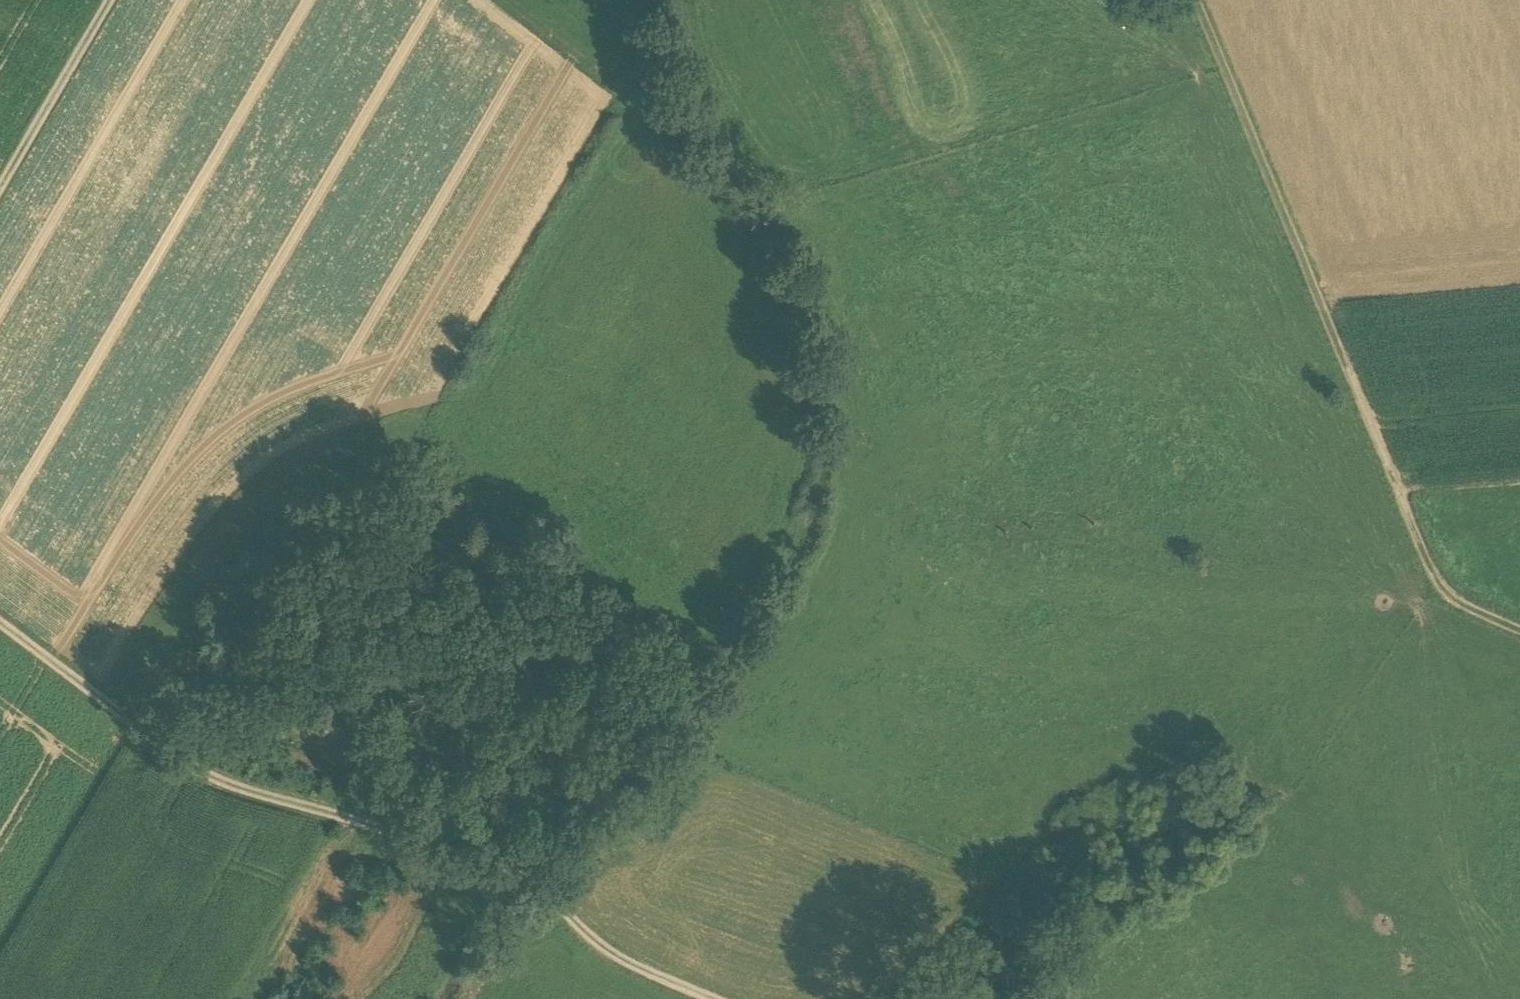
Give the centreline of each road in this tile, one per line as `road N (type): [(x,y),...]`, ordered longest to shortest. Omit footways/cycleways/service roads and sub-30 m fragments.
road 1 (track): [(693,998),(648,980),(539,891),(494,871),(246,802),(180,766),(0,626)]
road 2 (track): [(1519,637),(1466,612),(1452,596),(1195,0)]
road 3 (track): [(1466,612),(1034,580)]
road 4 (track): [(0,221),(131,0)]

